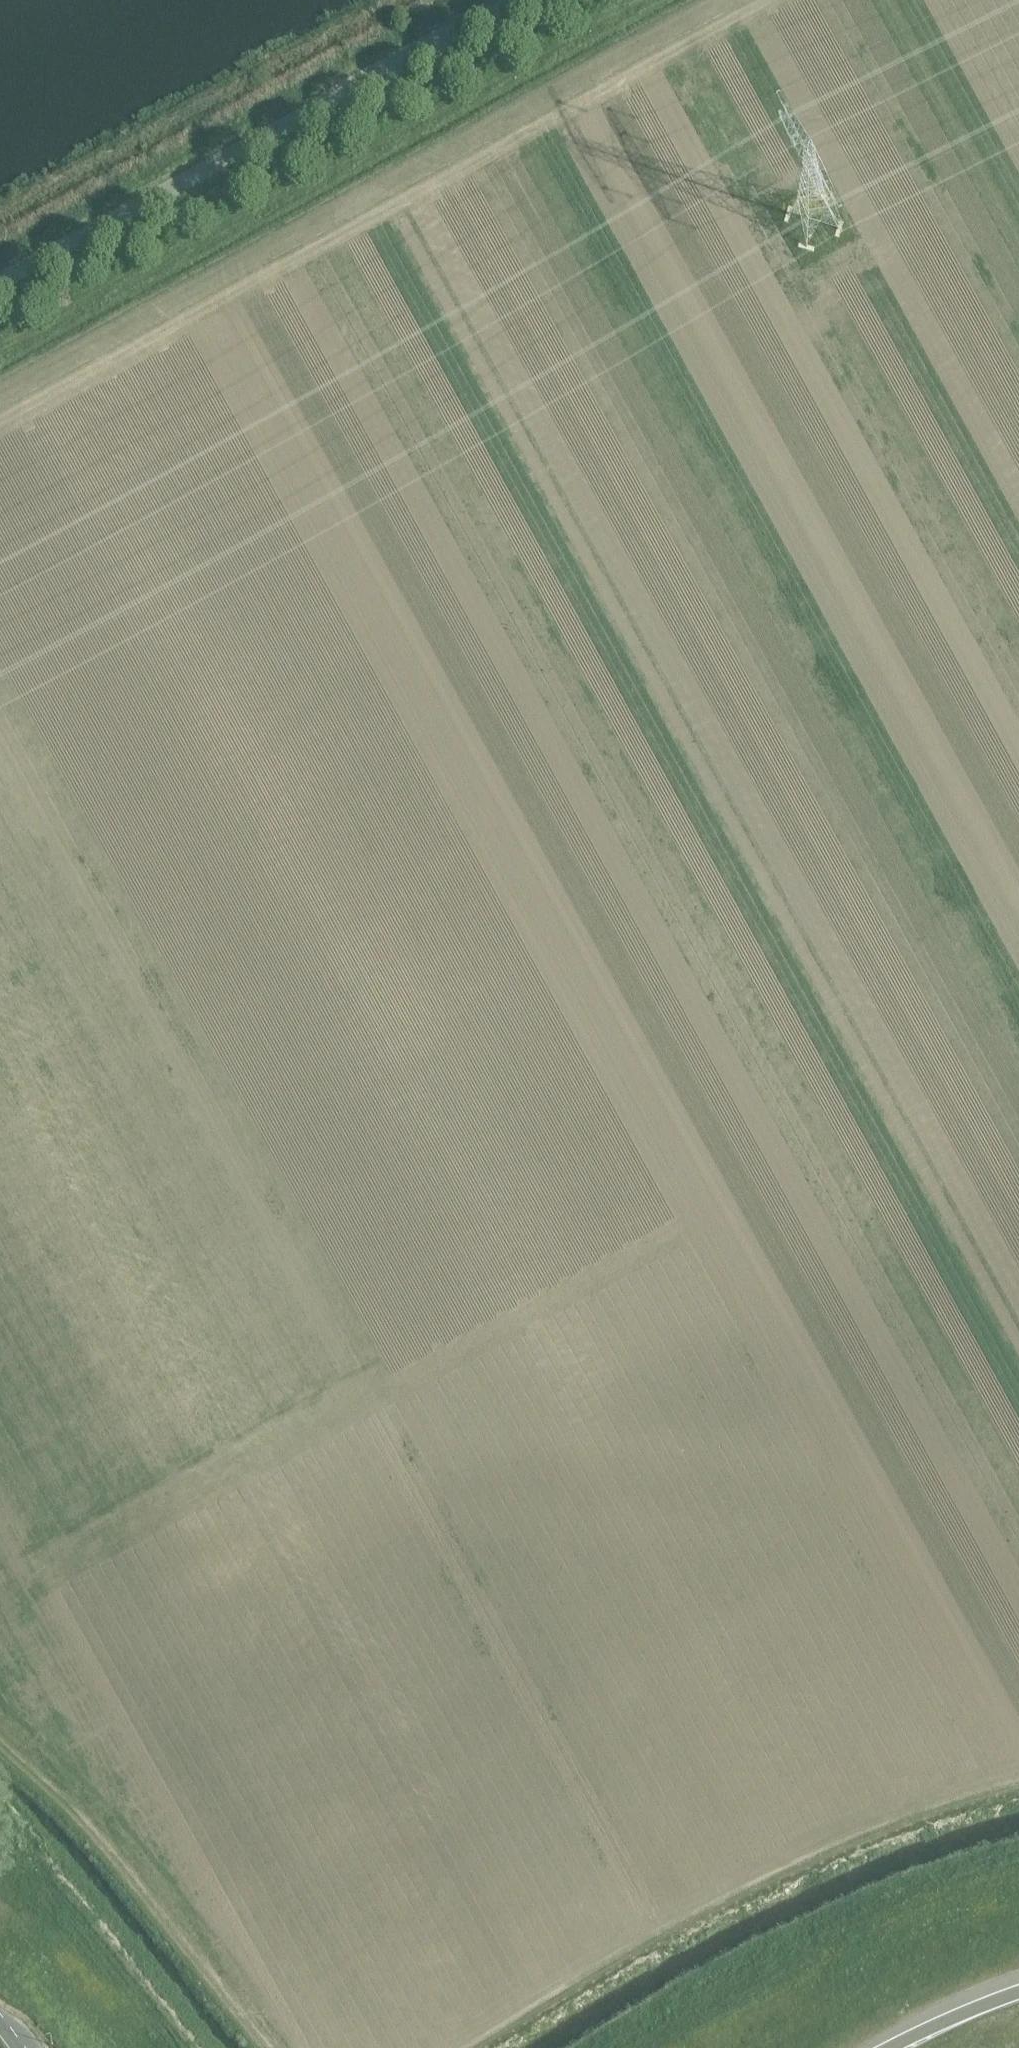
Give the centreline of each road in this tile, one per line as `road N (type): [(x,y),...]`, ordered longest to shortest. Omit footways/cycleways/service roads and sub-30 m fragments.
road 1 (tertiary): [(0,281),(515,0)]
road 2 (motorway): [(1018,1991),(892,2047)]

